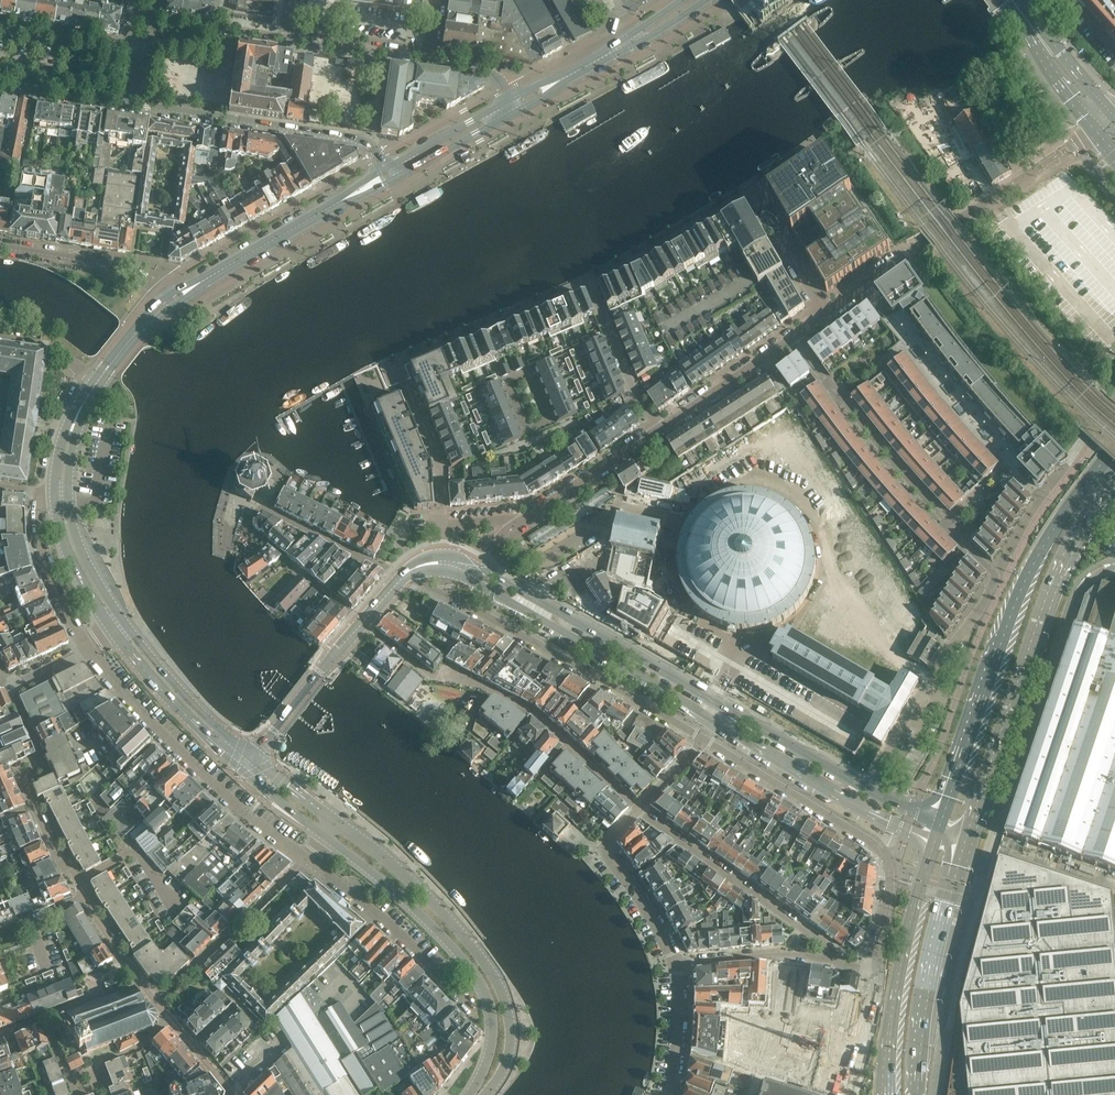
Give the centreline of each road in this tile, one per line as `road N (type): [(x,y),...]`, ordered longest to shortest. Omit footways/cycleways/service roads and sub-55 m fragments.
road 1 (residential): [(791,337),(997,575),(868,788)]
road 2 (tertiary): [(472,568),(492,592),(934,843)]
road 3 (tertiary): [(868,788),(497,574),(472,568)]
road 4 (secondary): [(1114,446),(1046,541),(978,706),(941,822)]
road 5 (residential): [(472,568),(505,532),(791,337)]
road 6 (secondary): [(967,844),(1065,560),(1114,484)]
road 7 (unclassified): [(485,1094),(513,1050),(511,1008),(497,976),(432,900),(339,822)]
road 8 (residential): [(703,738),(879,848),(890,874),(876,971)]
road 9 (residential): [(825,313),(1096,131)]
road 10 (residential): [(441,562),(451,598),(703,738)]
road 11 (residential): [(640,809),(532,713),(451,674),(431,678),(377,635)]
road 12 (residential): [(307,857),(248,814),(138,711),(91,646)]
road 13 (tertiary): [(251,758),(404,577),(441,562)]
road 14 (residential): [(131,105),(350,137),(388,164)]
road 15 (secondary): [(934,843),(899,972),(885,1094)]
road 16 (secondary): [(915,1094),(923,997),(964,852)]
road 17 (residential): [(828,960),(827,947),(640,809)]
road 18 (residential): [(483,986),(468,993),(307,857)]
road 19 (residential): [(78,886),(24,782),(37,747),(7,681)]
road 20 (unclassified): [(327,836),(408,903),(483,986)]
road 21 (residential): [(158,1000),(307,857)]
road 22 (tertiary): [(251,758),(169,679),(120,612)]
road 23 (tertiary): [(108,628),(241,769)]
road 24 (residential): [(678,962),(606,852),(640,809)]
road 25 (tertiary): [(202,281),(359,190)]
road 26 (residential): [(163,297),(115,267),(0,246)]
road 27 (residential): [(91,646),(45,547),(40,494)]
road 28 (primary): [(1003,0),(1096,131)]
road 29 (residential): [(828,960),(789,954),(678,962)]
road 30 (residential): [(287,39),(227,32),(139,48)]
road 31 (primary): [(1114,116),(1020,0)]
road 32 (tertiary): [(102,385),(147,329),(202,281)]
road 33 (residential): [(430,61),(287,39)]
road 34 (tertiary): [(55,496),(64,549),(108,628)]
road 35 (tertiary): [(395,176),(519,109)]
road 36 (residential): [(139,48),(0,32)]
road 37 (residential): [(158,1000),(78,886)]
road 38 (tertiary): [(510,98),(388,164)]
road 39 (residential): [(78,886),(134,850),(177,902)]
road 40 (residential): [(0,85),(131,105)]
road 41 (residential): [(669,1094),(678,962)]
road 42 (tertiary): [(95,378),(66,427),(55,496)]
road 43 (residential): [(850,1094),(876,971)]
road 44 (tertiary): [(120,612),(68,498)]
road 45 (tertiary): [(618,42),(510,98)]
road 46 (tertiary): [(68,498),(75,432),(102,385)]

